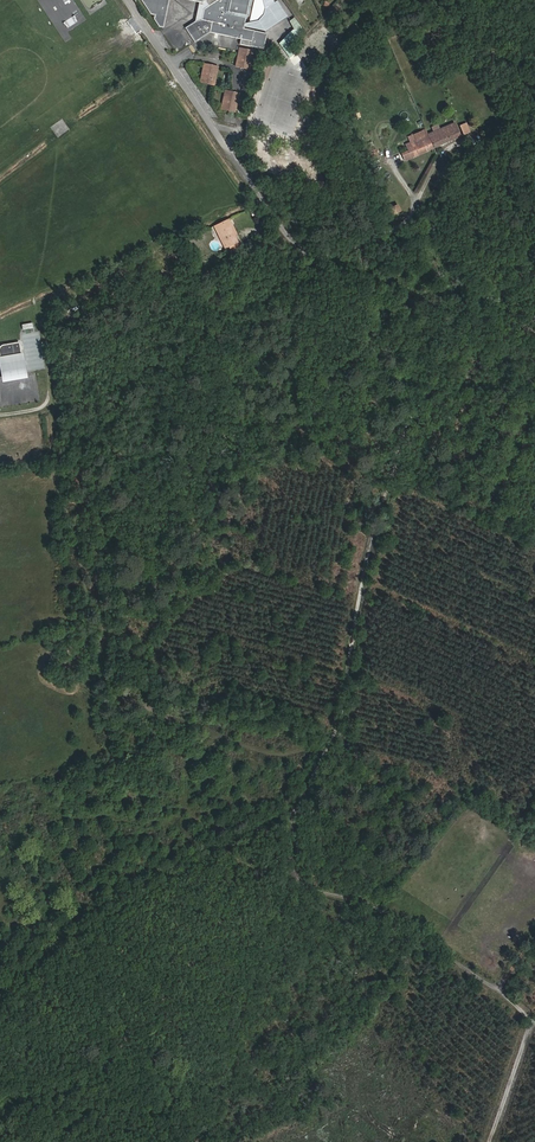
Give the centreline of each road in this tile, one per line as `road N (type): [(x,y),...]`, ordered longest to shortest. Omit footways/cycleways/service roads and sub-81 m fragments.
road 1 (track): [(534,305),(471,331),(401,445),(367,559),(336,730),(297,806),(291,858),(294,877),(306,885),(372,907),(534,1023)]
road 2 (residential): [(126,0),(264,199)]
road 3 (track): [(531,1020),(490,1141)]

